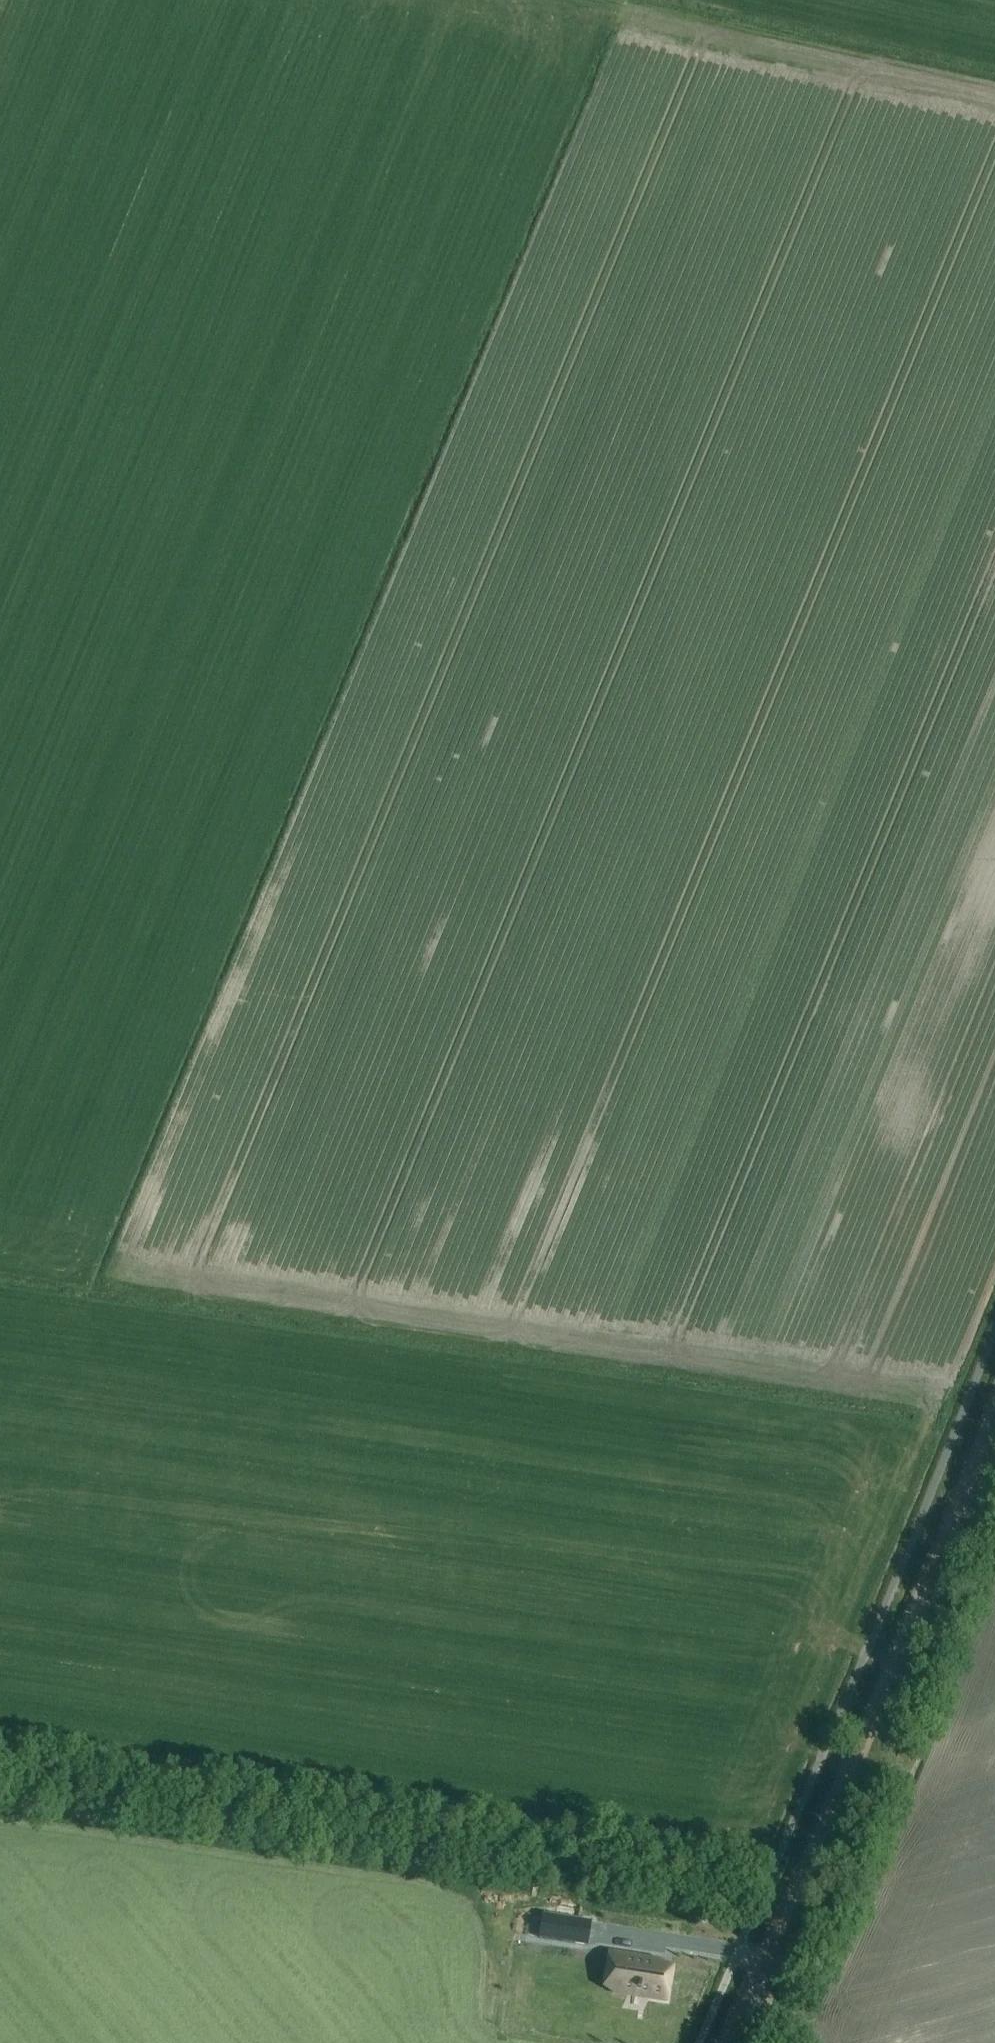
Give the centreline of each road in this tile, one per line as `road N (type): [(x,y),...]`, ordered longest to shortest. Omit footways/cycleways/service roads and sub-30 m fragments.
road 1 (track): [(729,2042),(994,1412)]

